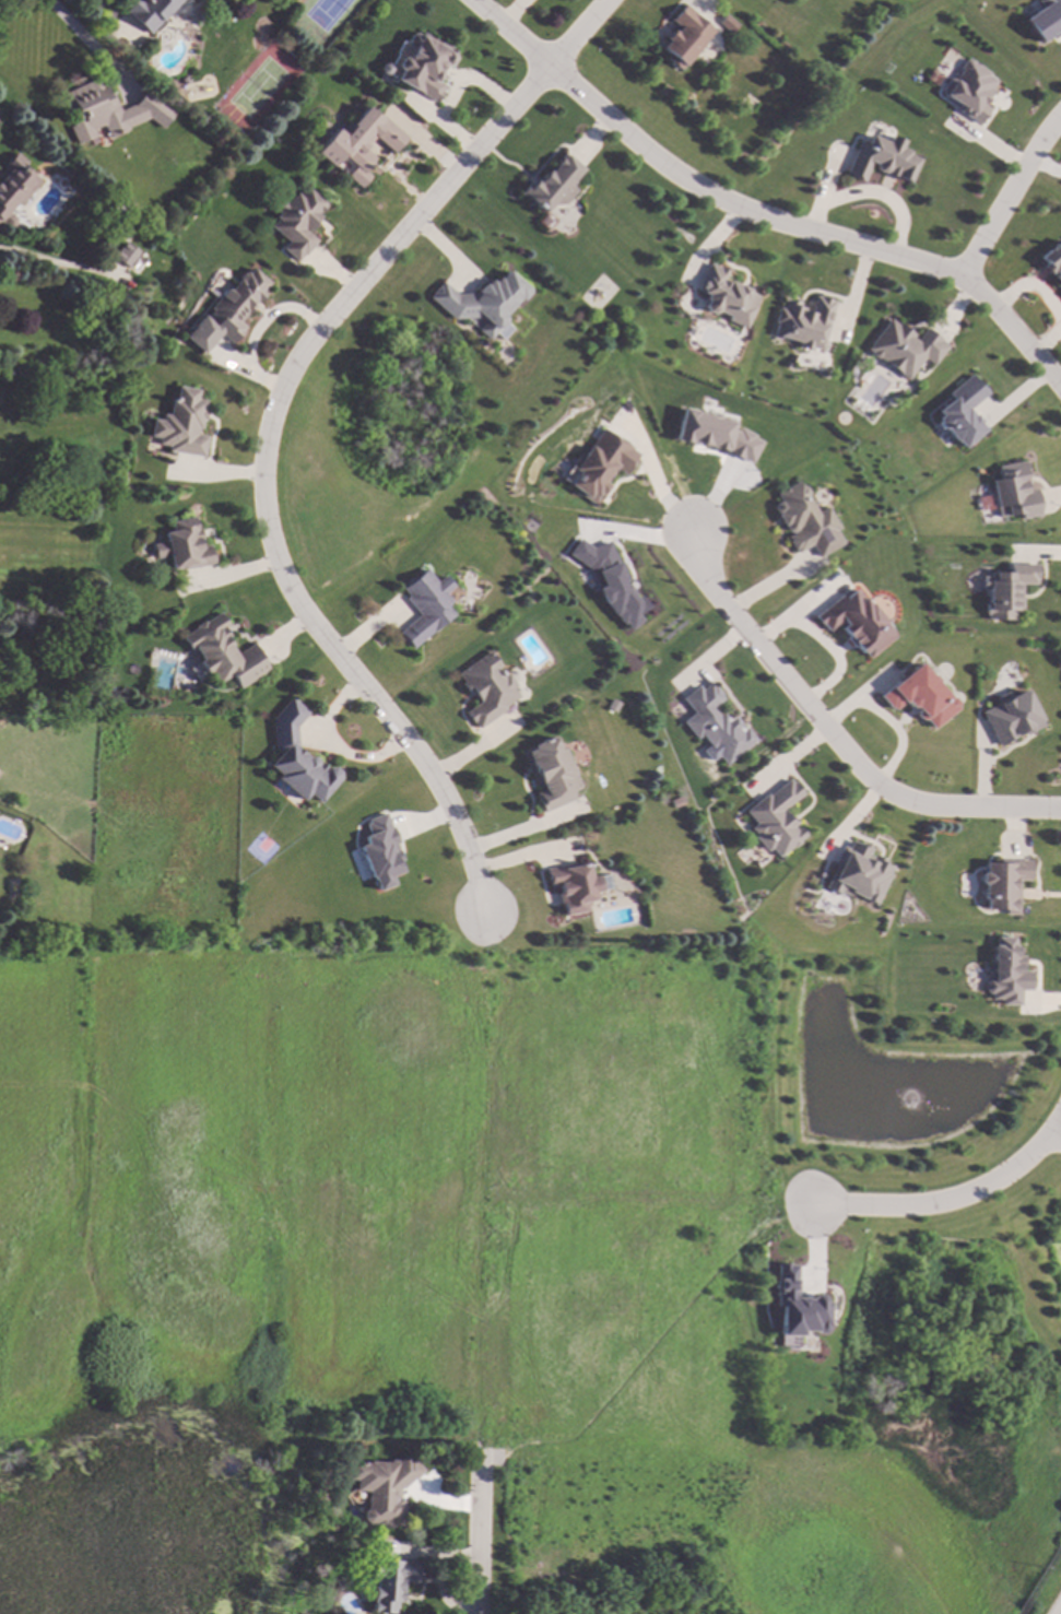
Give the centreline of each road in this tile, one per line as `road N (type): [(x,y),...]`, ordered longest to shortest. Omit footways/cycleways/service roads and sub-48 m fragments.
road 1 (residential): [(607,0),(320,328),(281,388),(262,473),(263,515),(302,612),(444,797),(471,847),(494,942),(486,1422)]
road 2 (residential): [(0,1112),(110,1121),(309,1183),(384,1197),(845,1205),(929,1204),(978,1190),(1060,1118)]
road 3 (residential): [(1060,387),(970,286),(924,262),(738,207),(677,174),(549,68)]
road 4 (residential): [(1060,808),(935,806),(877,786),(712,590),(694,521)]
road 5 (residential): [(959,280),(1060,116)]
road 6 (residential): [(482,1613),(486,1422)]

